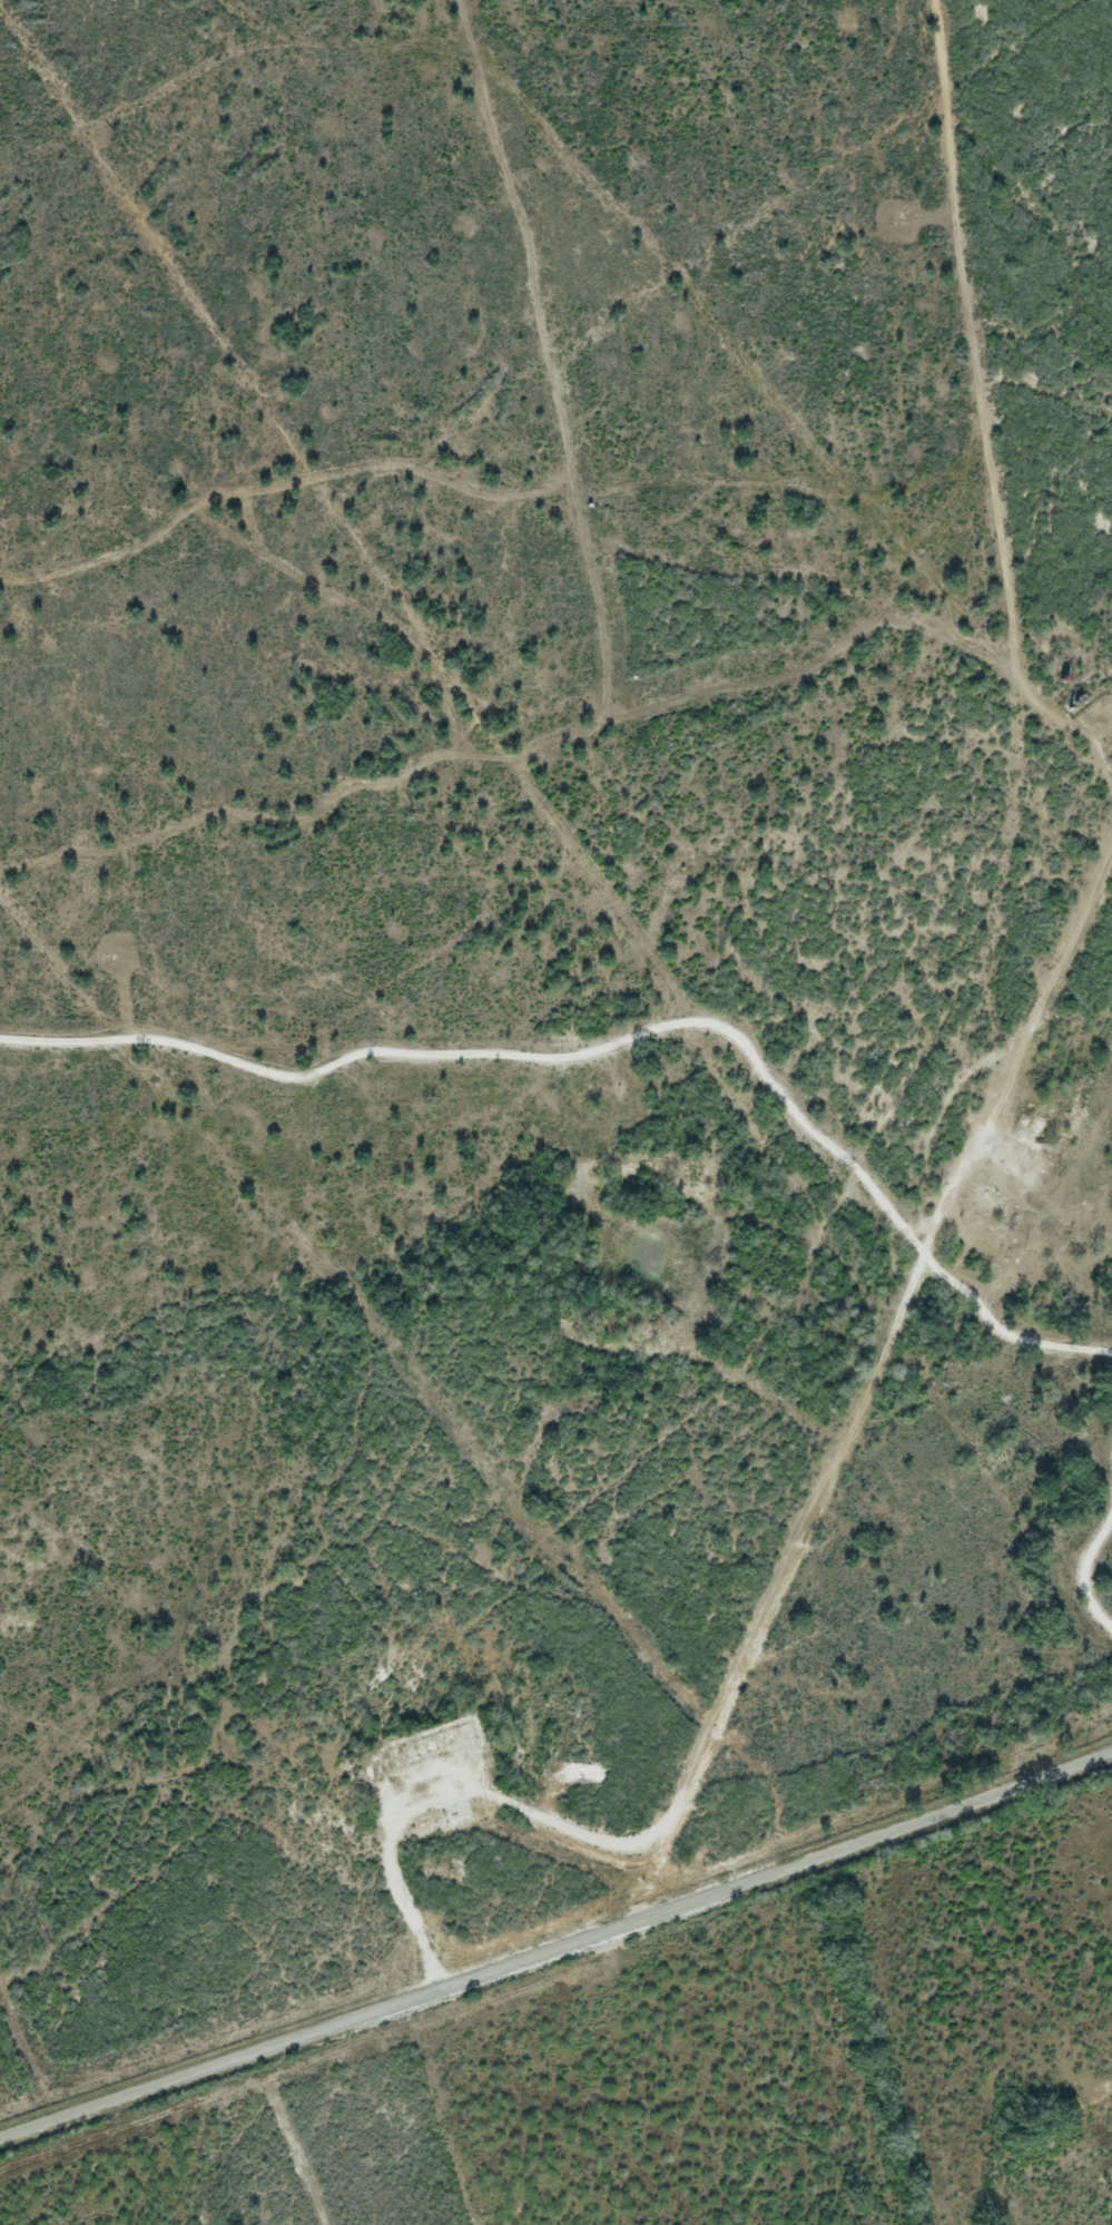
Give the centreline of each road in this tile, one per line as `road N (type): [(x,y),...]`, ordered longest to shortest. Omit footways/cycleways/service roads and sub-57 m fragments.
road 1 (residential): [(0,2141),(1111,1755)]

